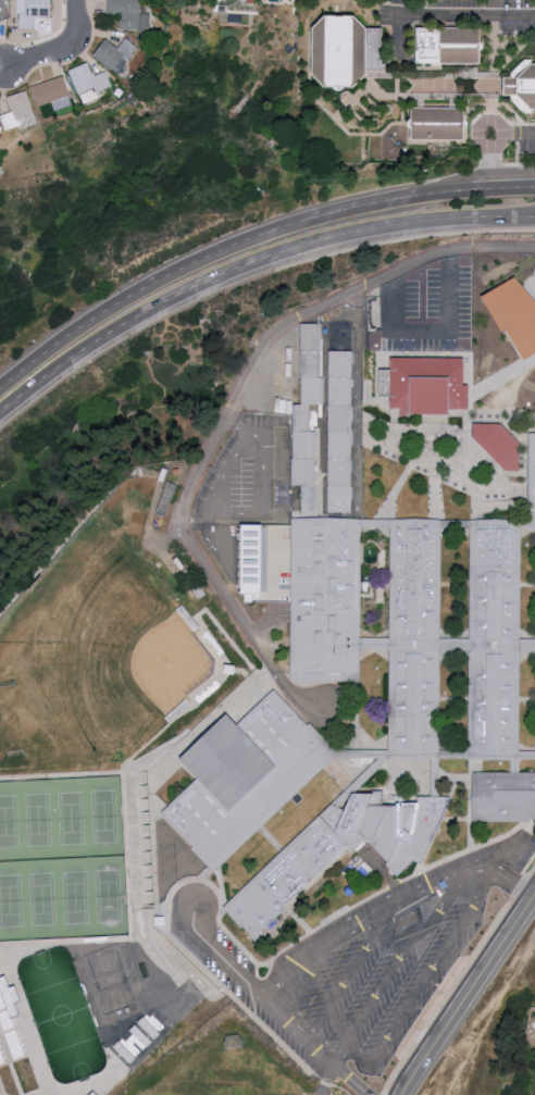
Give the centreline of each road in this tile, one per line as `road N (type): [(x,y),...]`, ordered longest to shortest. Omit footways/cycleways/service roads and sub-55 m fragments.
road 1 (primary): [(0,423),(154,311),(253,267),(413,221),(534,214)]
road 2 (primary): [(450,192),(348,209),(189,264),(145,286),(0,391)]
road 3 (tertiary): [(406,1094),(534,895)]

